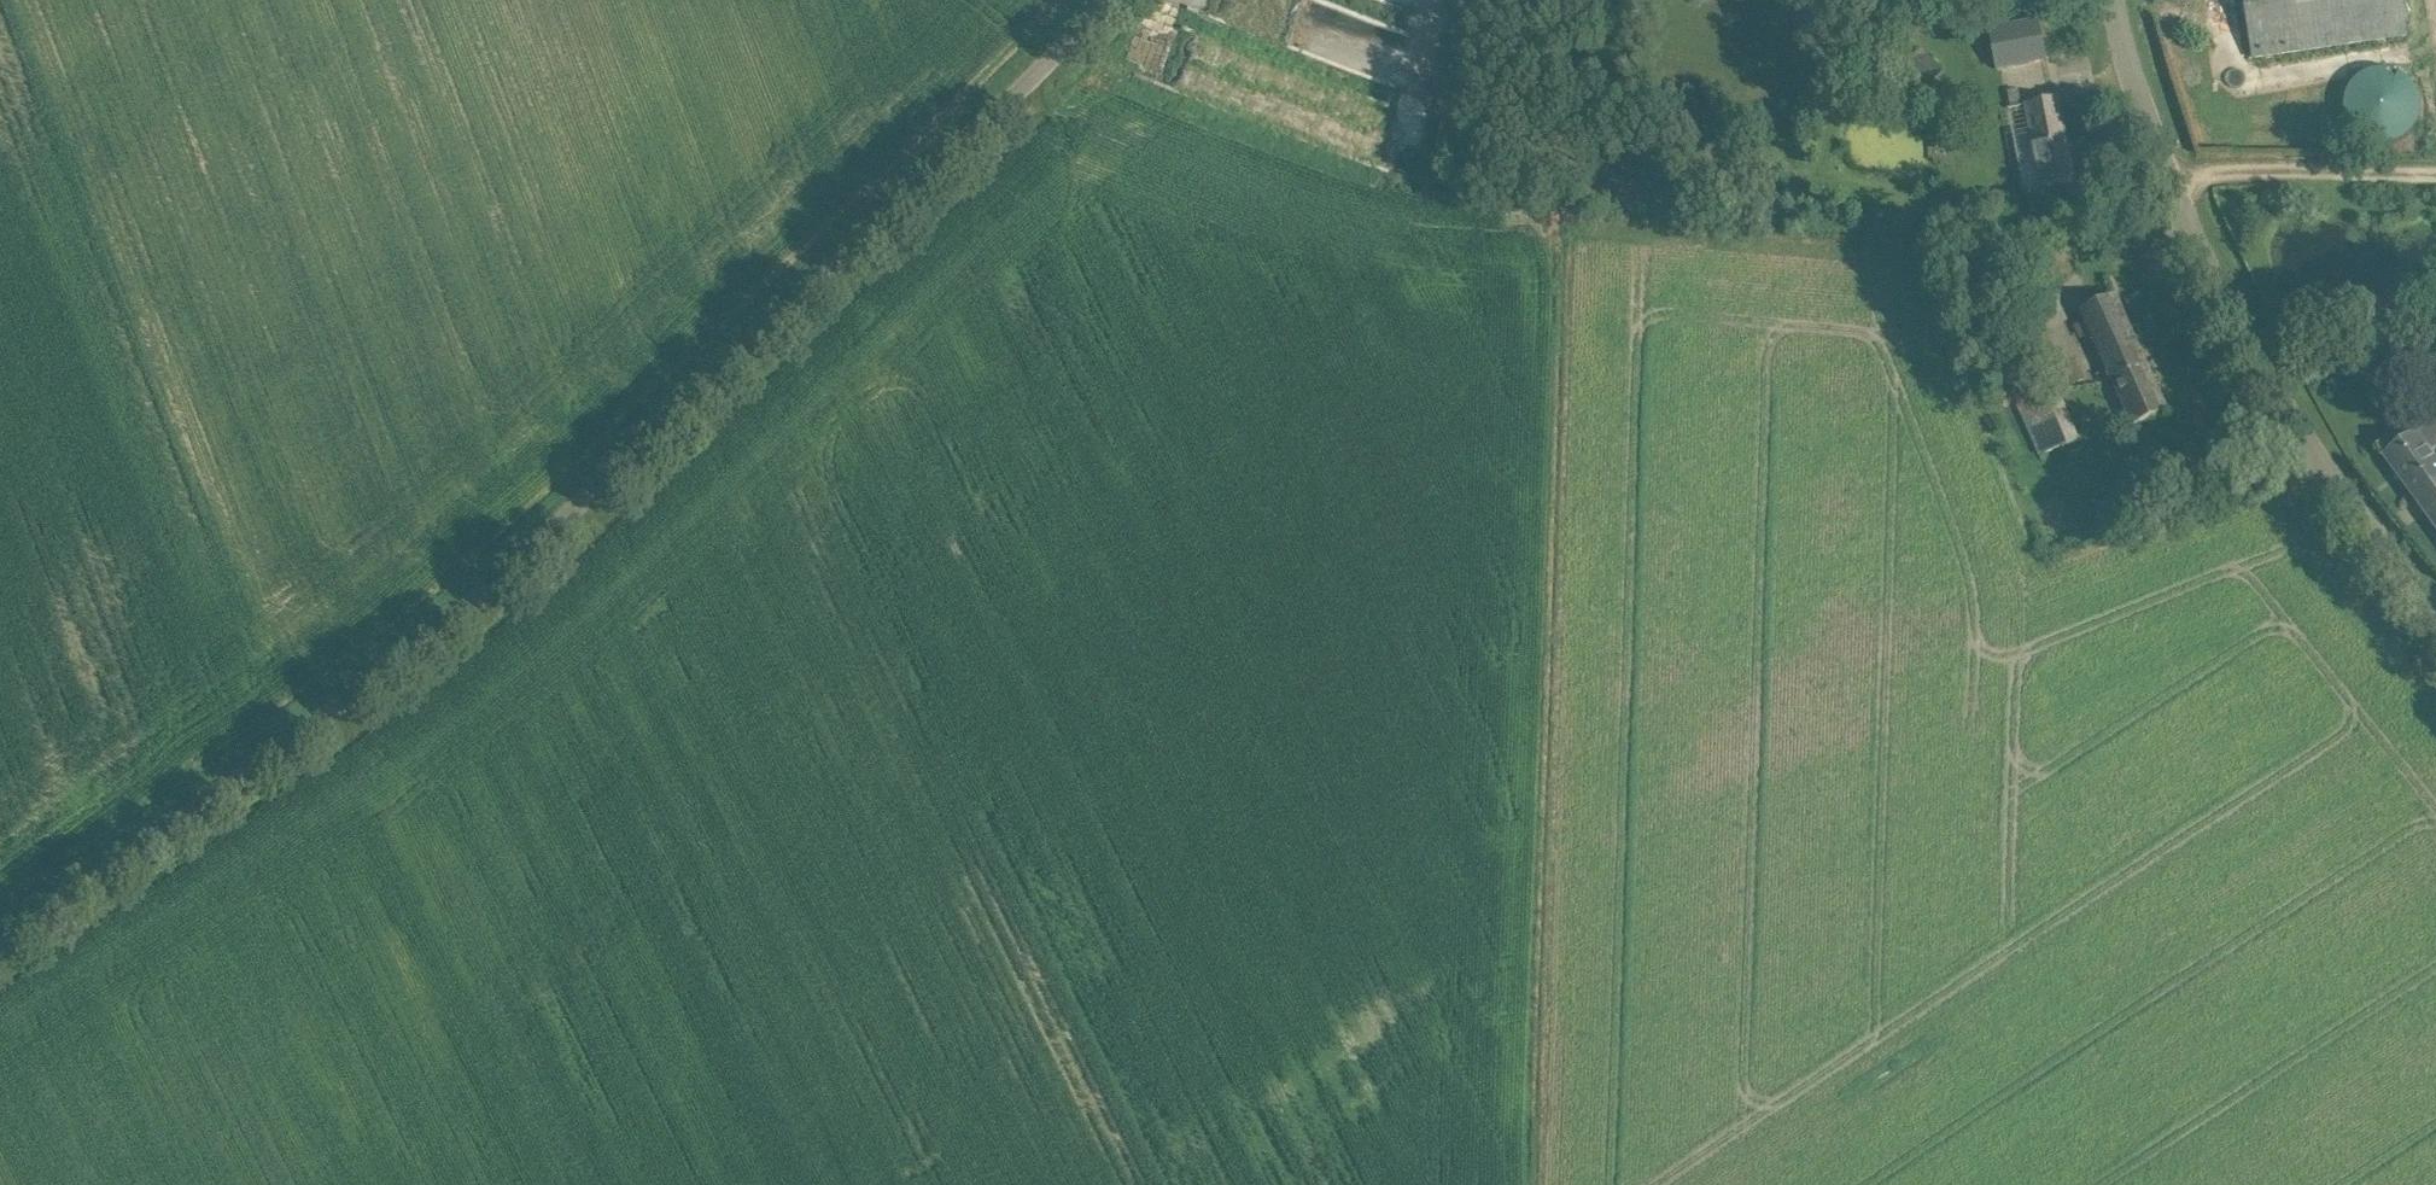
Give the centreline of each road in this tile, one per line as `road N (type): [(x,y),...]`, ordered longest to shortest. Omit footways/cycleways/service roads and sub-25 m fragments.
road 1 (unclassified): [(0,941),(468,600),(974,131),(1094,0)]
road 2 (unclassified): [(2435,596),(2270,383),(2168,174),(2120,0)]
road 3 (track): [(2171,180),(2435,176)]

